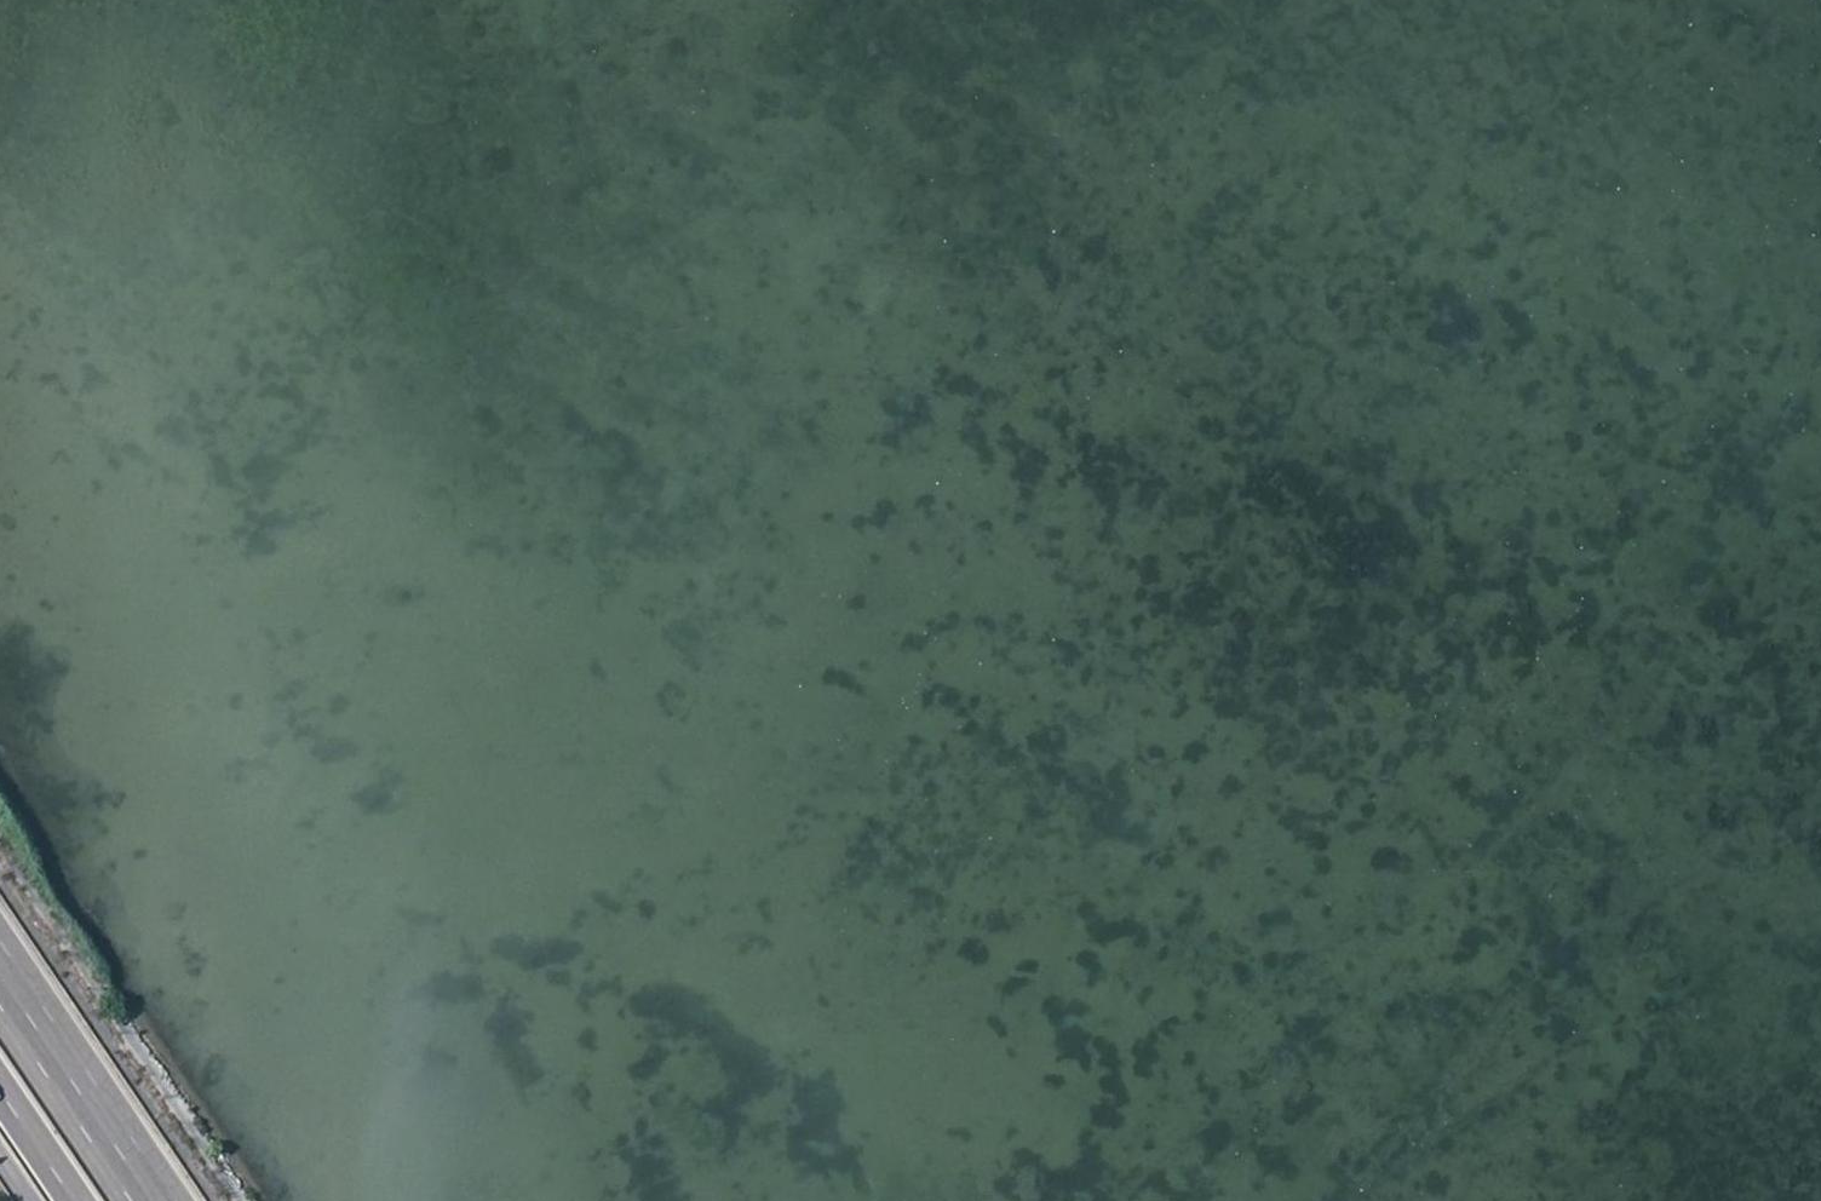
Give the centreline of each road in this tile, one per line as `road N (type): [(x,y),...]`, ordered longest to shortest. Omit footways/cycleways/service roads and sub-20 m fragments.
road 1 (trunk): [(152,1200),(0,974)]
road 2 (trunk): [(0,1092),(73,1200)]

